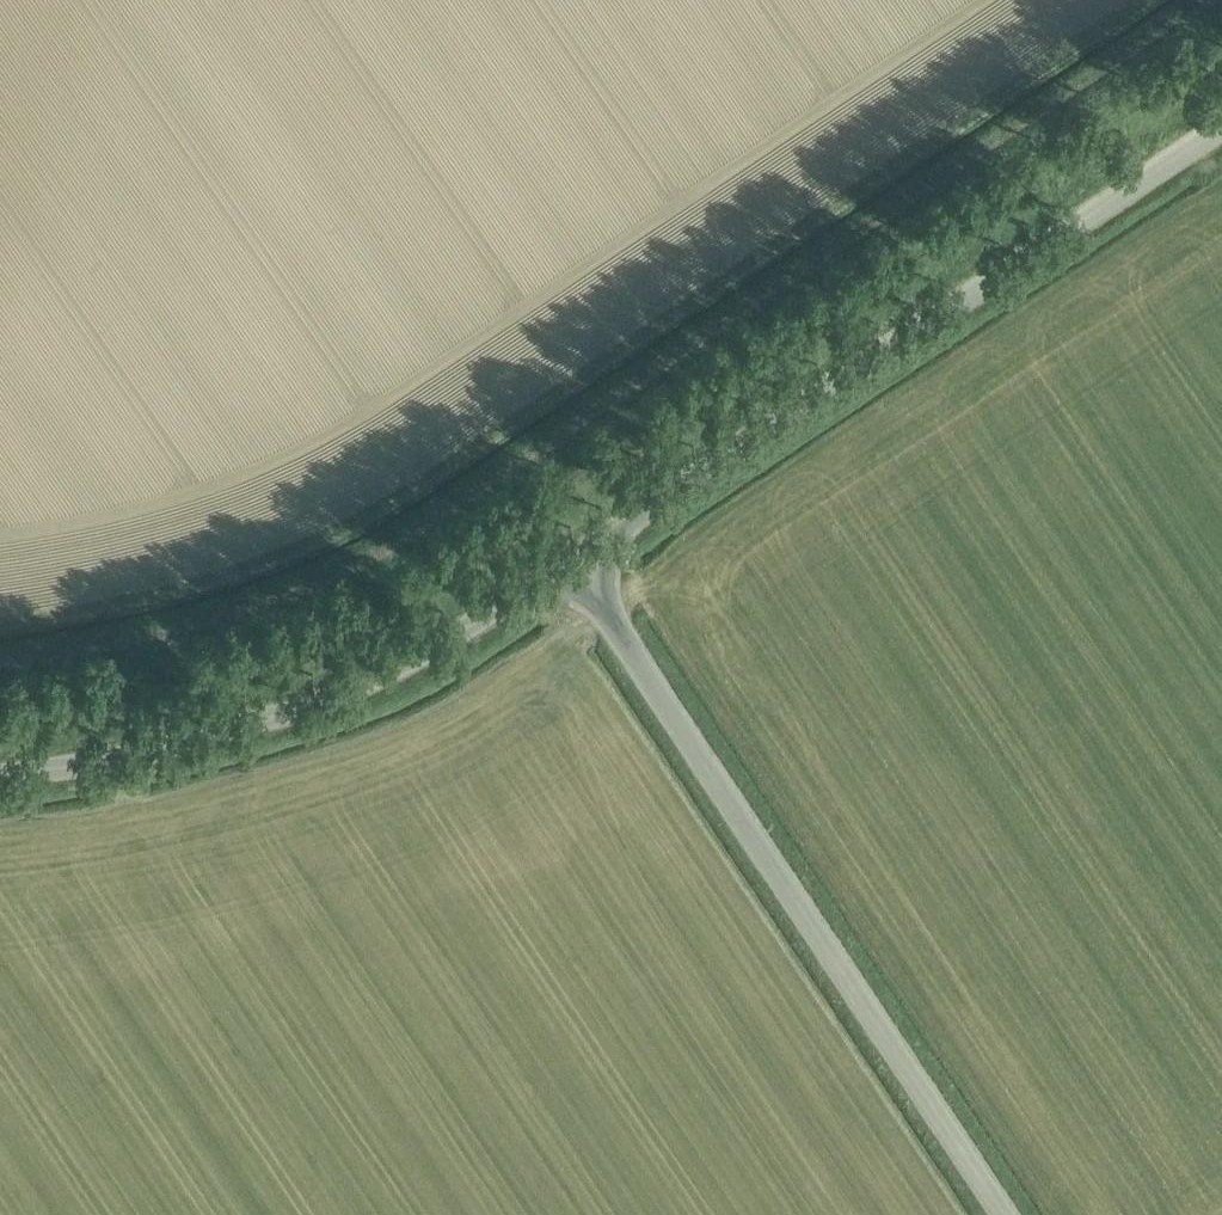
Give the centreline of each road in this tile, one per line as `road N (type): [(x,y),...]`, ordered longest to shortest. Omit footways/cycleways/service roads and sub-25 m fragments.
road 1 (unclassified): [(576,571),(1221,129)]
road 2 (unclassified): [(999,1214),(576,571)]
road 3 (unclassified): [(0,777),(50,775),(226,737),(418,664),(576,571)]

